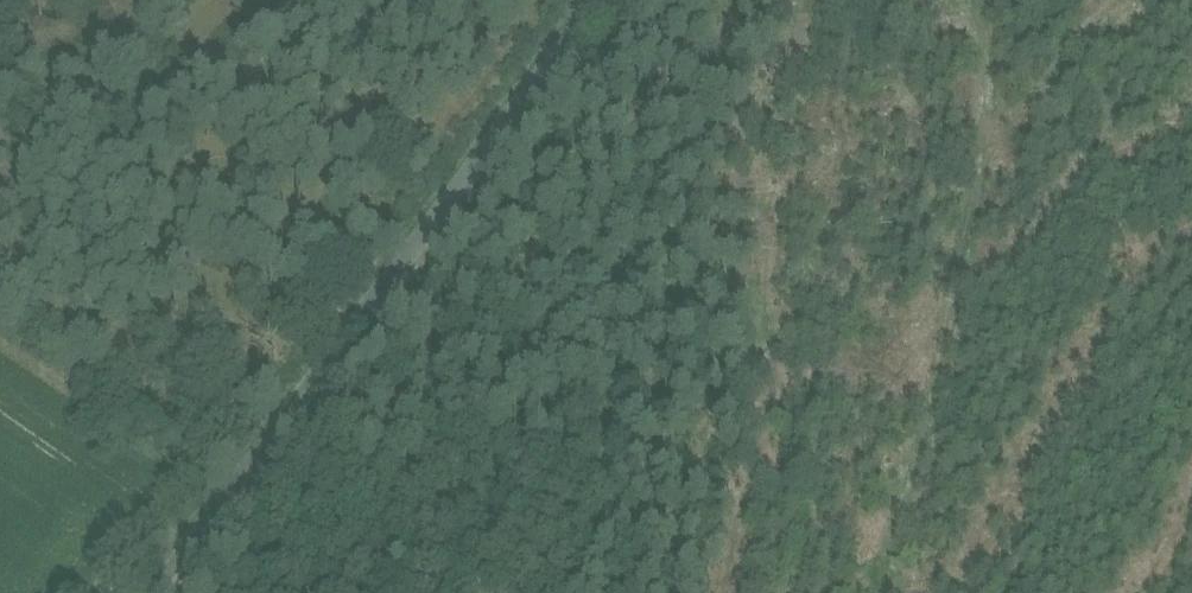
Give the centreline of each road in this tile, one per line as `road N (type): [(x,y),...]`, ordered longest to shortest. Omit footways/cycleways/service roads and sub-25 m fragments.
road 1 (residential): [(157,592),(601,0)]

